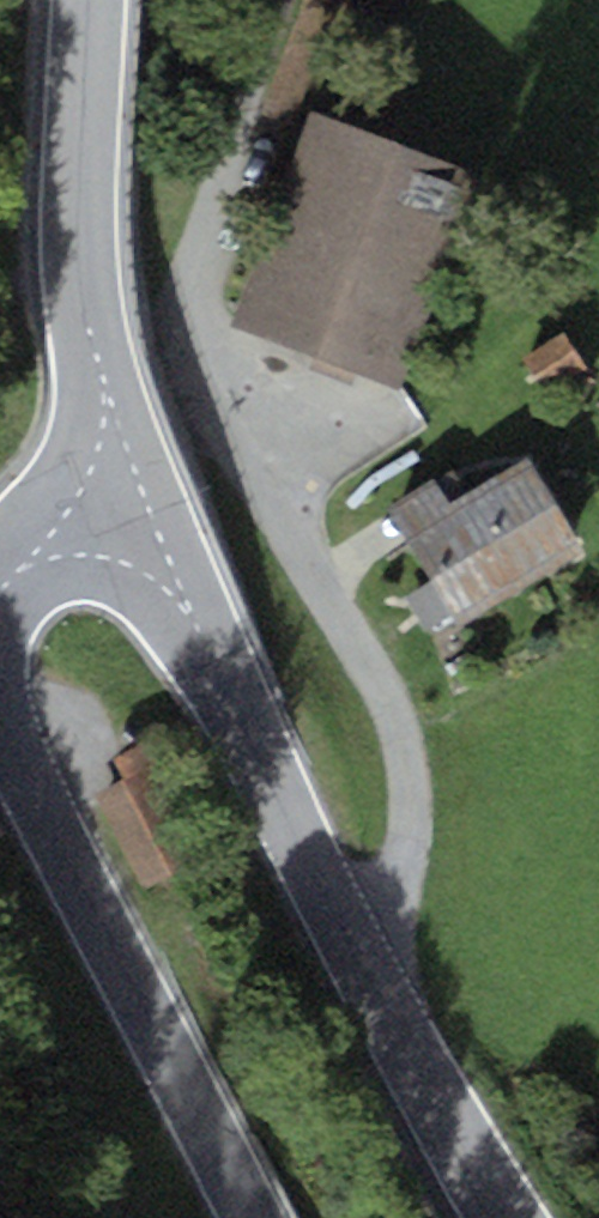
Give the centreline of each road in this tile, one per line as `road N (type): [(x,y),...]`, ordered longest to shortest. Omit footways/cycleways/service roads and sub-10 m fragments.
road 1 (tertiary): [(507,1217),(314,879),(190,613),(114,516)]
road 2 (tertiary): [(0,723),(252,1217)]
road 3 (tertiary): [(94,0),(82,256),(104,381),(114,516)]
road 4 (tertiary): [(114,516),(30,561),(0,590)]

